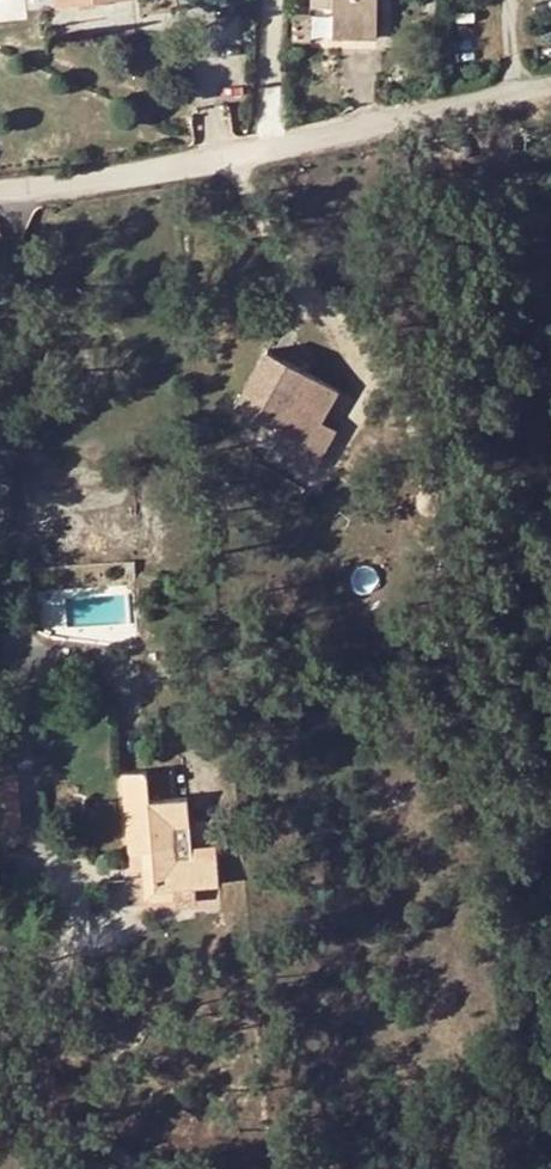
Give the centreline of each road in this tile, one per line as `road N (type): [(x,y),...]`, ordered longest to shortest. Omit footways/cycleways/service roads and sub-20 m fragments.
road 1 (unclassified): [(0,188),(271,146),(550,76)]
road 2 (residential): [(131,1168),(0,1104)]

